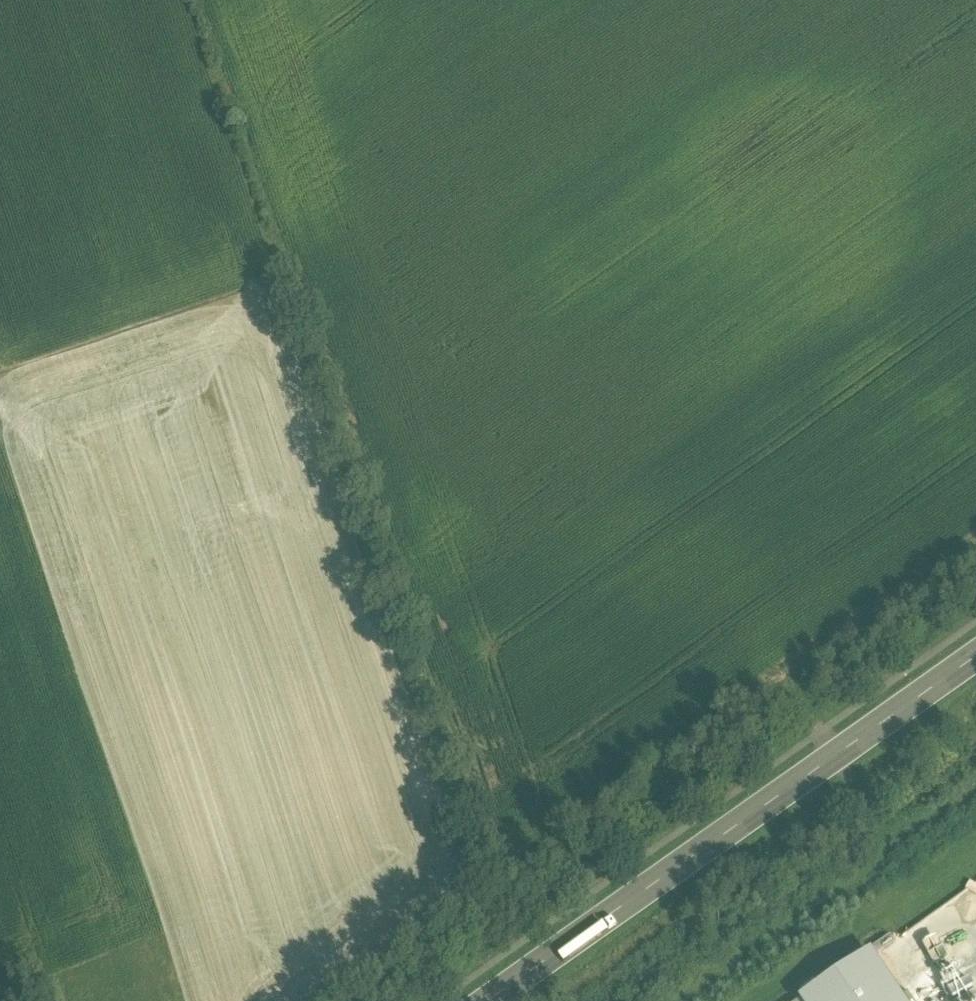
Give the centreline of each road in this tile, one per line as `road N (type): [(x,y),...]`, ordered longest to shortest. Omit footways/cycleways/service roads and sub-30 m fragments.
road 1 (secondary): [(490,1000),(975,657)]

